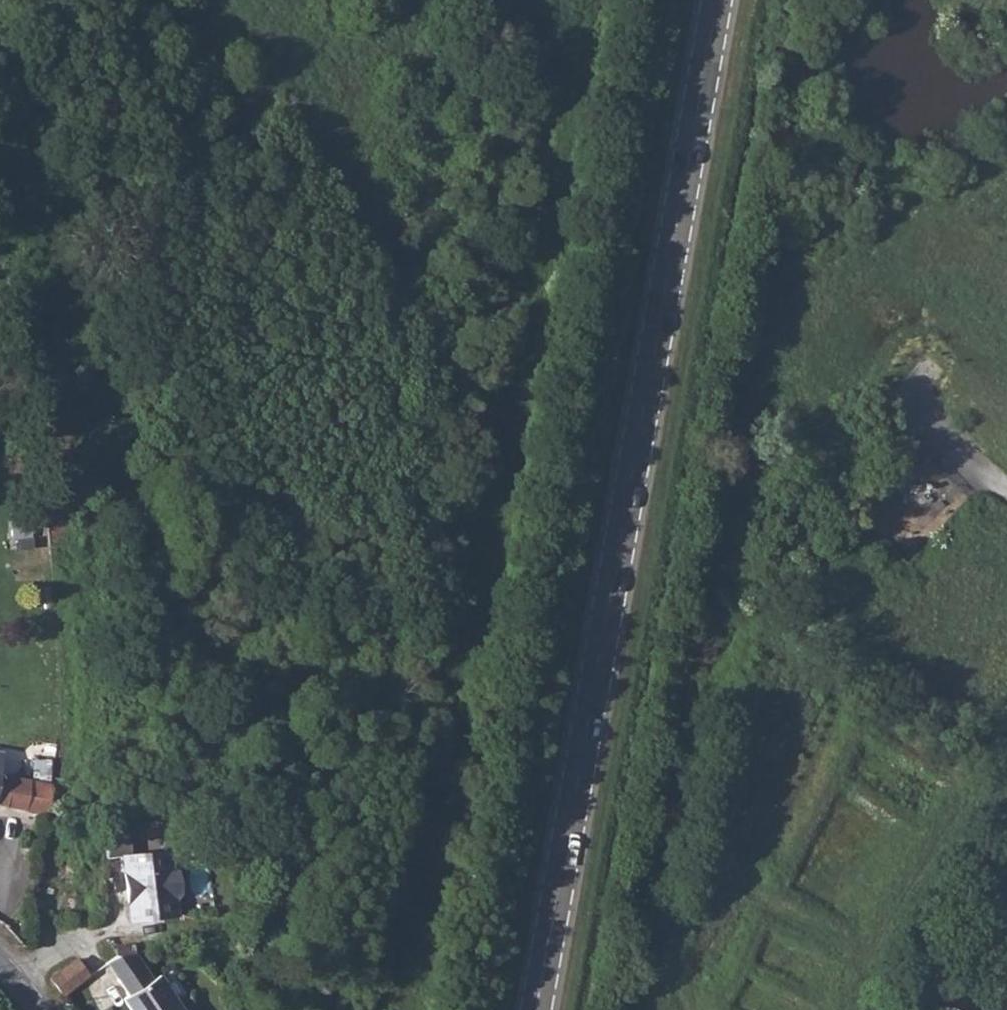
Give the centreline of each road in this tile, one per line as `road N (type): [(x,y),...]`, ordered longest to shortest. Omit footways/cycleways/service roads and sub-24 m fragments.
road 1 (secondary): [(719,0),(537,1009)]

